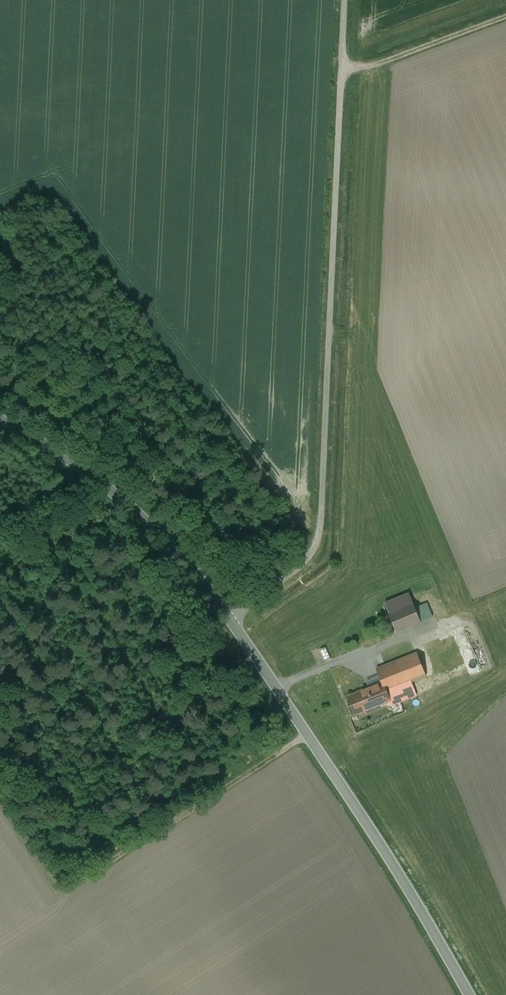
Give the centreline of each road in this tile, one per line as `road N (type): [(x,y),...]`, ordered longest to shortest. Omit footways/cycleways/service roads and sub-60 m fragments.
road 1 (tertiary): [(470,994),(358,810),(186,562),(94,475),(0,421)]
road 2 (track): [(230,618),(302,562),(322,522),(346,0)]
road 3 (track): [(308,734),(65,889)]
road 4 (track): [(343,72),(505,13)]

